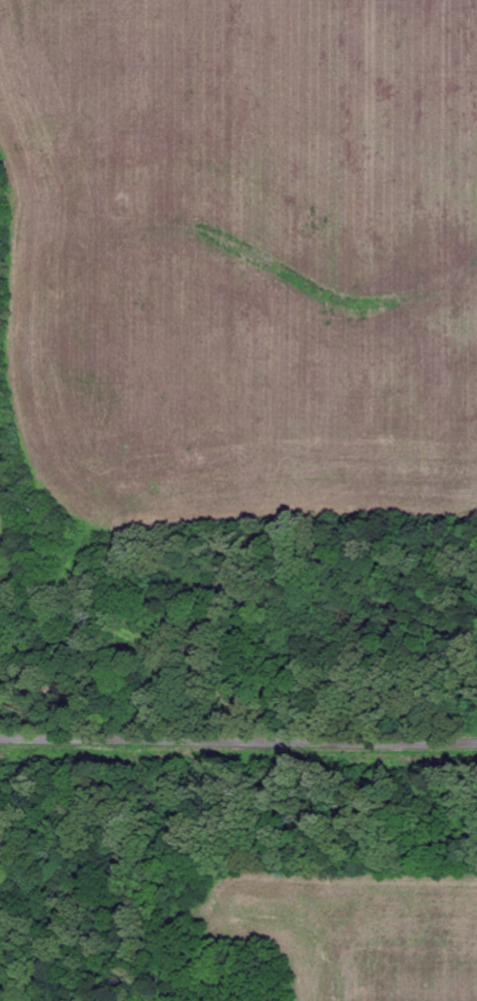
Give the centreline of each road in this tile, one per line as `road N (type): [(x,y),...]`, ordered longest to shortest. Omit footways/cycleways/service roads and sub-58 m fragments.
road 1 (tertiary): [(0,732),(476,728)]

